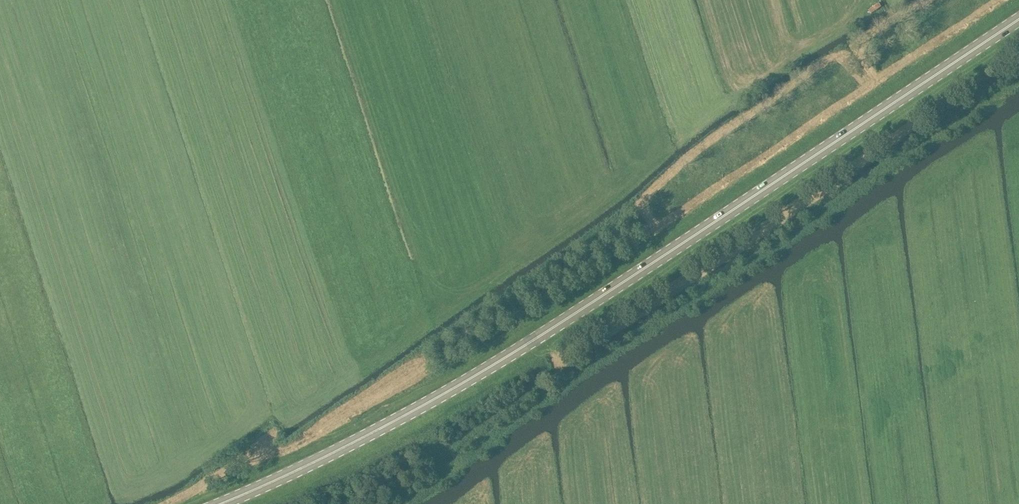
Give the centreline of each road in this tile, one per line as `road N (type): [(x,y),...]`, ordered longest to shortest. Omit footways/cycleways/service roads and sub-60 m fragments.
road 1 (primary): [(220,503),(479,373),(1018,19)]
road 2 (track): [(404,503),(598,363),(1018,82)]

